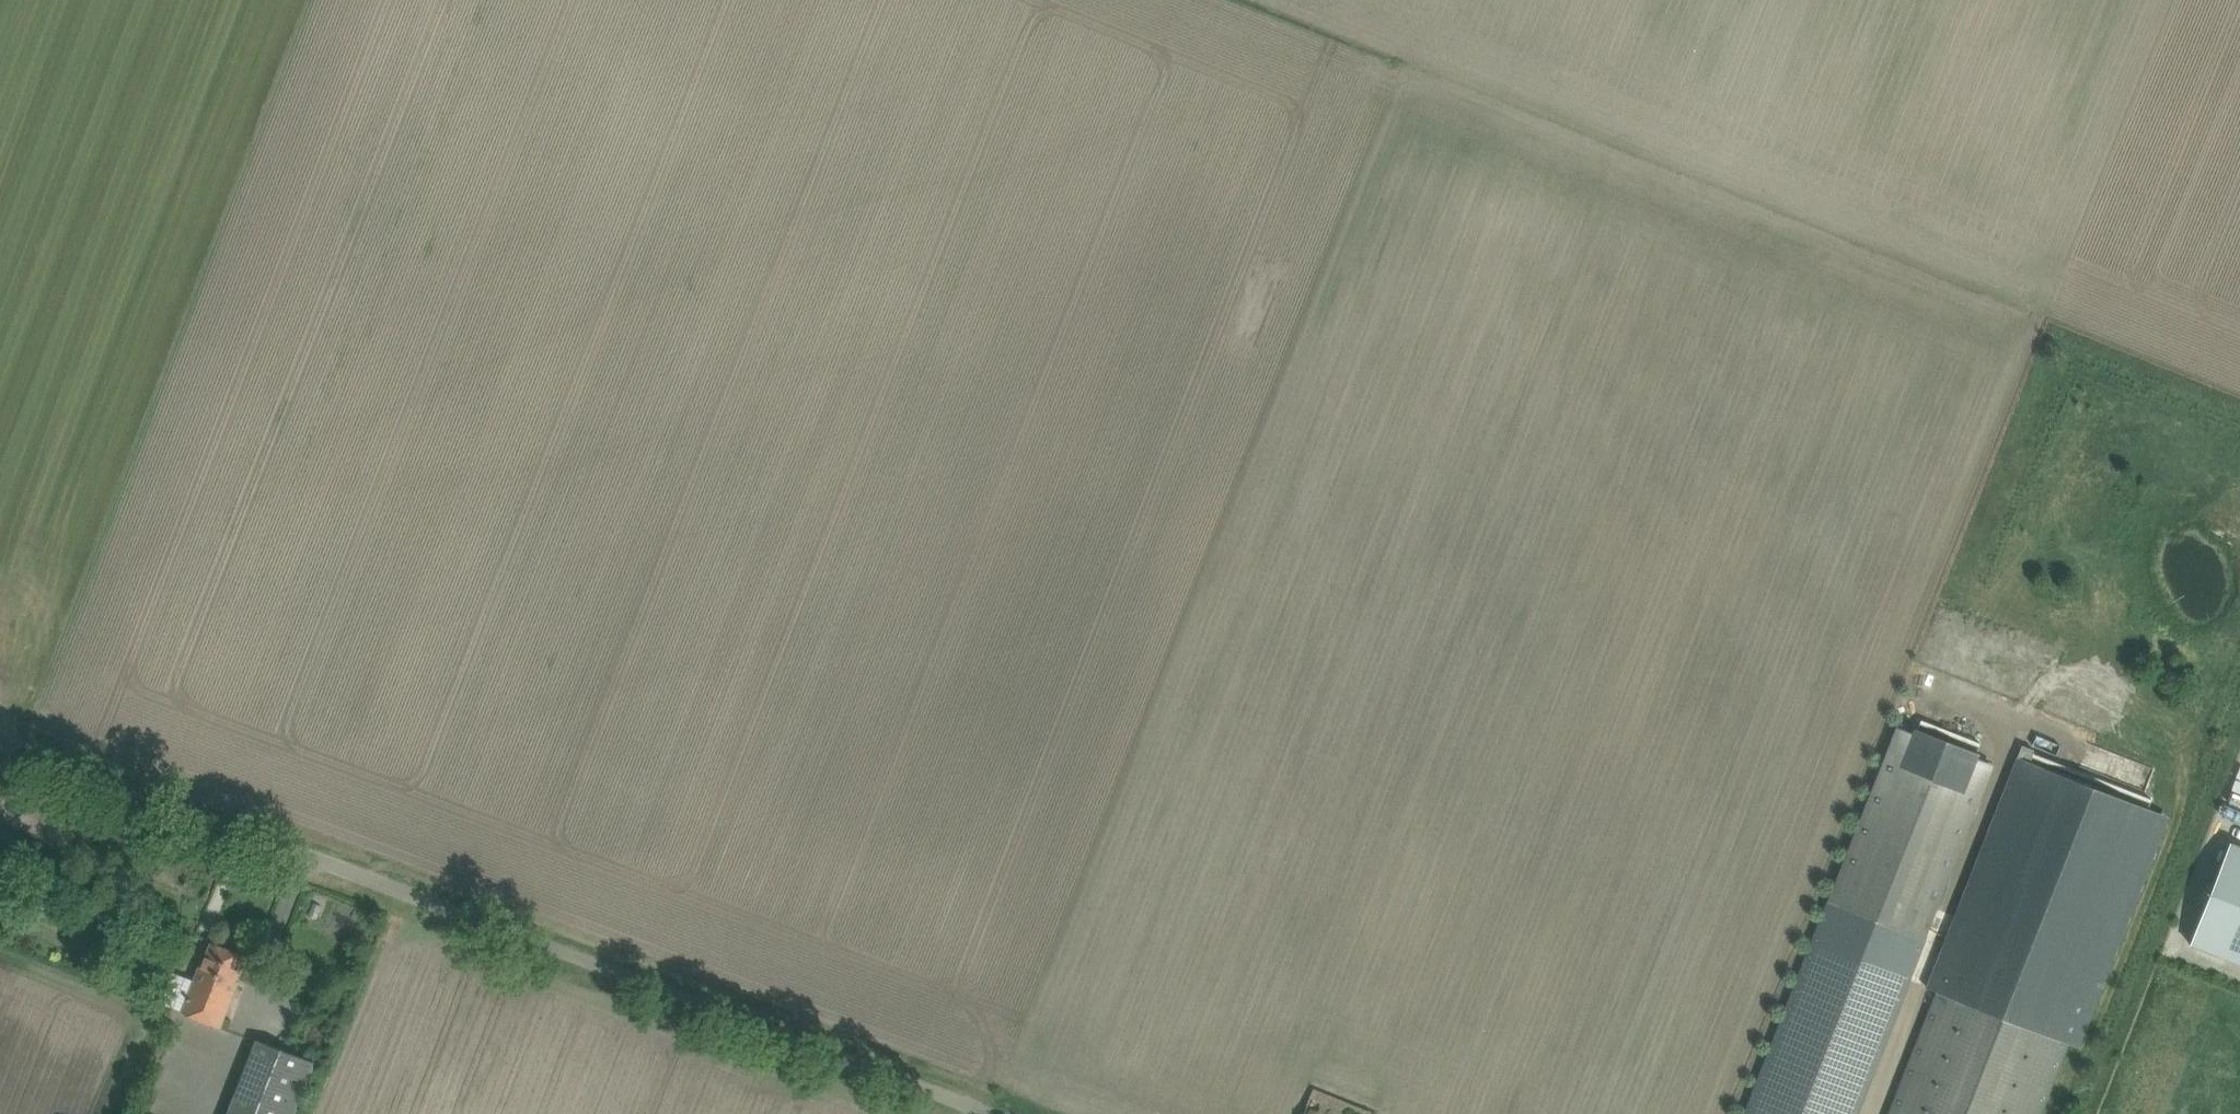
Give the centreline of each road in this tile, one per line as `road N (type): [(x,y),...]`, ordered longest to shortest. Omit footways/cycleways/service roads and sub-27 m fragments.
road 1 (unclassified): [(996,1113),(0,739)]

